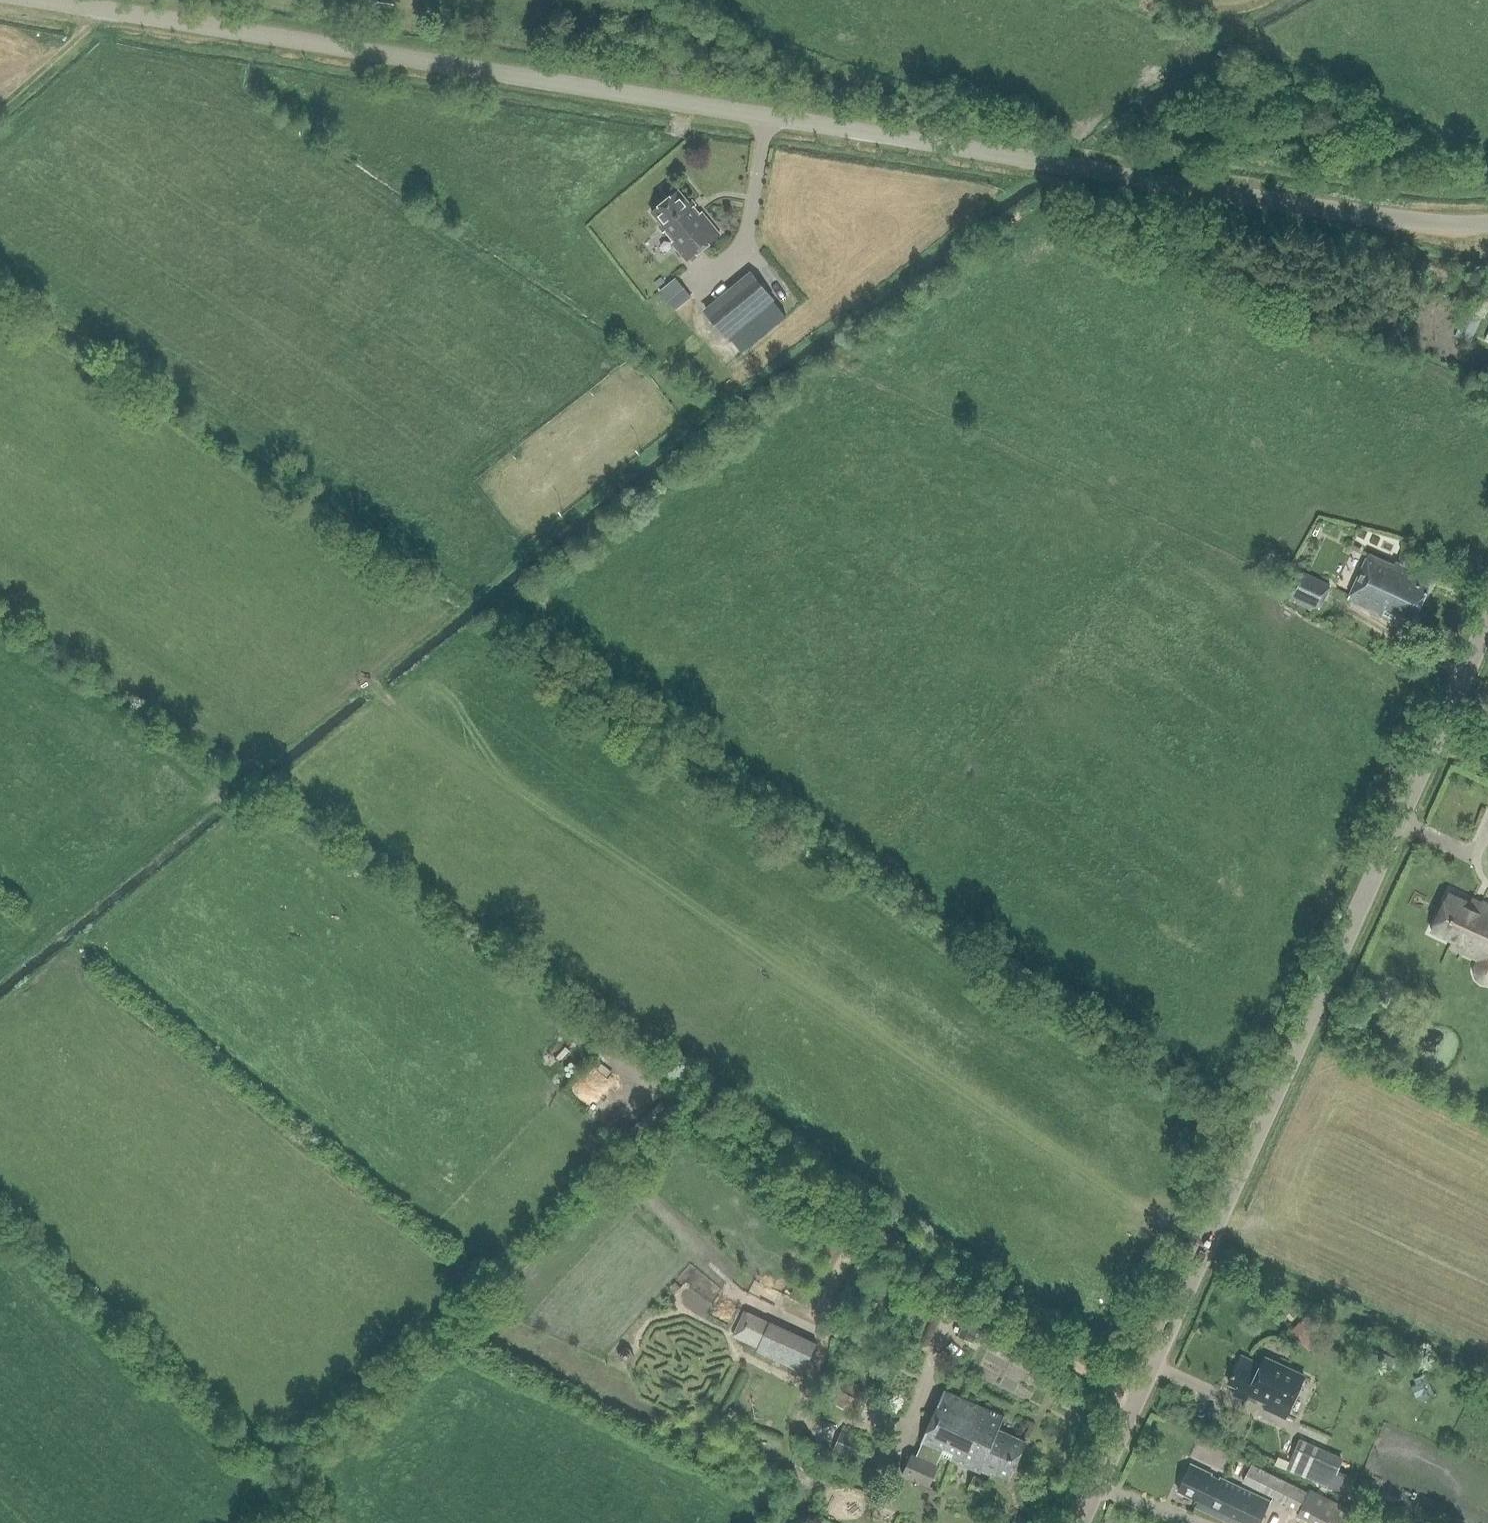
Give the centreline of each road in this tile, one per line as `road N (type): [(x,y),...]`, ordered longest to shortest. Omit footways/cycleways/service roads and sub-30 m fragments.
road 1 (residential): [(1487,222),(1395,222),(53,0)]
road 2 (tertiary): [(1076,1522),(1487,616)]
road 3 (track): [(1132,1399),(656,1085)]
road 4 (track): [(105,8),(0,101)]

